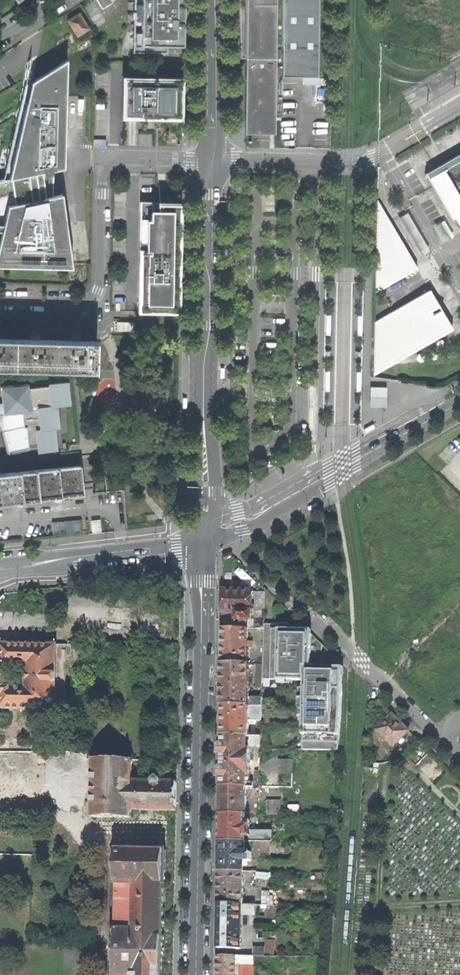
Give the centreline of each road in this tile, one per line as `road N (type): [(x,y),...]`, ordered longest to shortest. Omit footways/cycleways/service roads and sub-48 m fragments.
road 1 (tertiary): [(194,974),(203,548)]
road 2 (tertiary): [(204,528),(211,158)]
road 3 (residential): [(103,175),(96,298),(0,301)]
road 4 (residential): [(459,402),(278,504)]
road 5 (tertiary): [(204,528),(168,541),(0,561)]
road 6 (tertiary): [(0,575),(203,548)]
road 7 (unclassified): [(444,741),(310,610)]
road 8 (tertiary): [(211,158),(214,0)]

